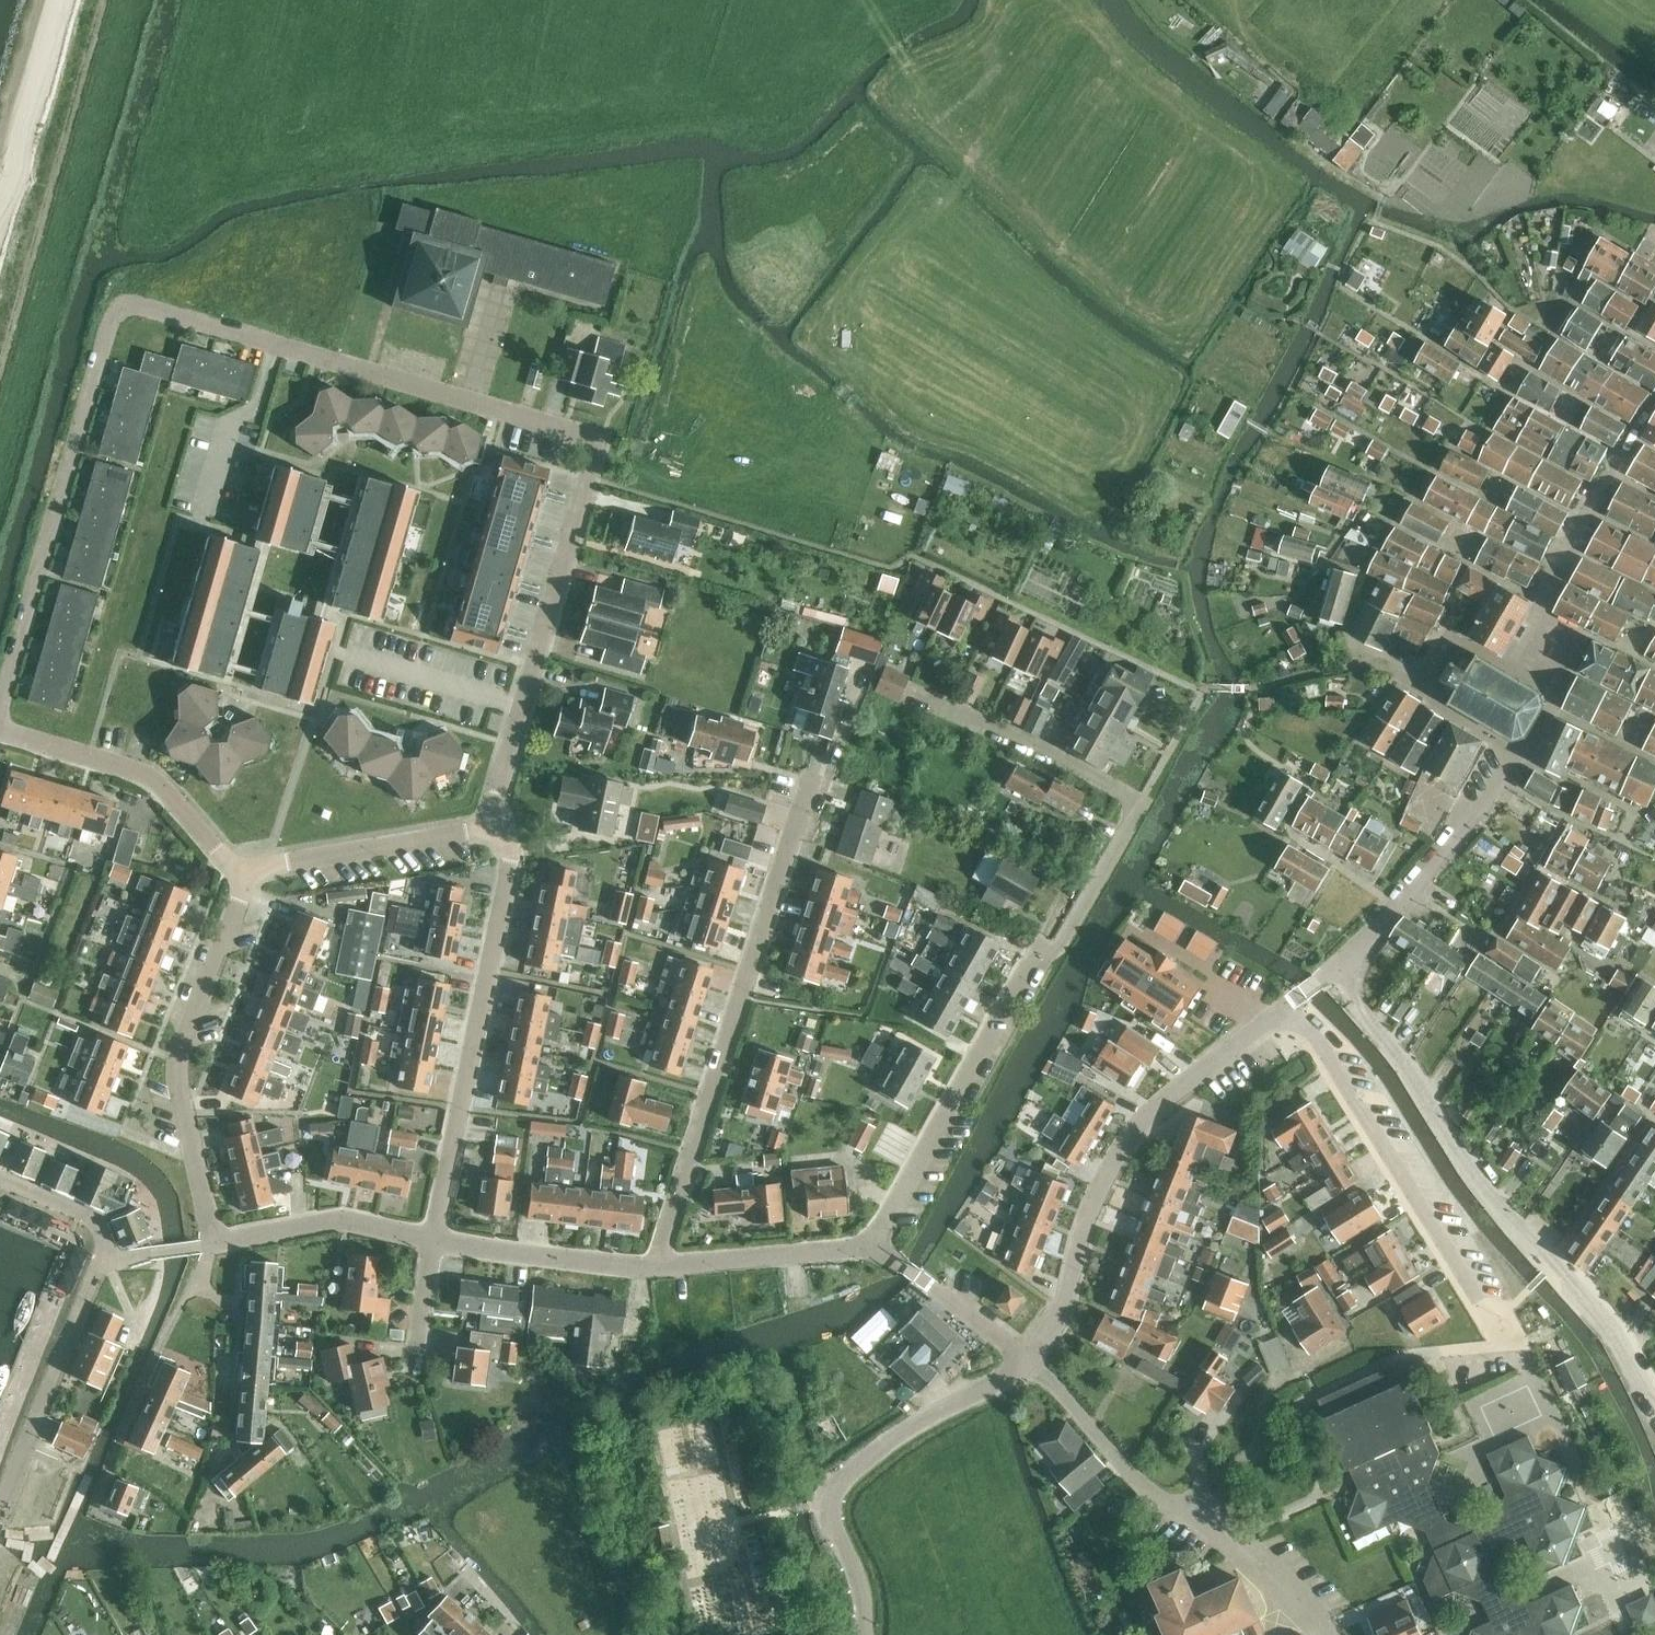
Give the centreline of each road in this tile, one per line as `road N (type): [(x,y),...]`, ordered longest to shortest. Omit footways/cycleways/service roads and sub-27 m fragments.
road 1 (residential): [(0,719),(119,305),(598,439)]
road 2 (residential): [(1654,1410),(1615,1335),(1478,1180),(1362,1013),(1347,964)]
road 3 (residential): [(876,1249),(1143,803)]
road 4 (residential): [(656,1271),(813,777)]
road 5 (residential): [(1033,1356),(1059,1320),(1118,1159),(1173,1099),(1287,1009)]
road 6 (residential): [(1524,1363),(1479,1305),(1307,1023),(1287,1009)]
road 7 (residential): [(436,1240),(511,864),(498,831)]
road 8 (residential): [(1334,1634),(1233,1531),(1137,1483),(1033,1356)]
road 9 (residential): [(498,831),(501,793),(598,439)]
road 10 (residential): [(866,1634),(864,1602),(831,1510),(845,1483),(925,1419),(995,1386),(1033,1356)]
road 11 (residential): [(214,1246),(180,1071),(246,873)]
road 12 (residential): [(1558,697),(1562,657),(1541,602),(1654,407)]
road 13 (residential): [(1558,697),(1462,640),(1450,640),(1419,682),(1426,695),(1522,757)]
road 14 (residential): [(246,873),(171,795),(137,771),(0,729)]
road 15 (residential): [(0,1520),(105,1254)]
road 16 (residential): [(1347,964),(1522,757)]
road 17 (residential): [(246,873),(498,831)]
road 18 (residential): [(436,1240),(347,1218),(214,1246)]
road 19 (residential): [(656,1271),(436,1240)]
road 20 (residential): [(876,1249),(656,1271)]
road 21 (residential): [(1033,1356),(876,1249)]
road 22 (residential): [(0,1176),(95,1222),(105,1254)]
road 23 (residential): [(415,1366),(436,1240)]

